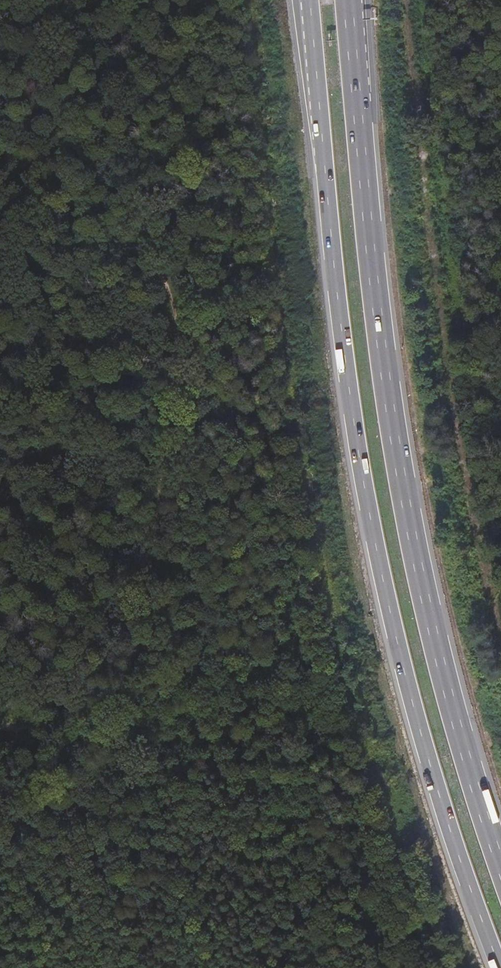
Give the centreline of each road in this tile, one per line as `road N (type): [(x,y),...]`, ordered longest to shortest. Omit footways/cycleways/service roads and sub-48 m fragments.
road 1 (track): [(454,967),(352,734),(251,0)]
road 2 (trunk): [(307,0),(340,348),(380,581),(415,725),(499,967)]
road 3 (trunk): [(500,870),(435,647),(390,415),(349,0)]
road 4 (track): [(0,848),(144,636),(180,326)]
road 5 (track): [(73,749),(352,734)]
road 6 (track): [(180,326),(162,284),(116,239),(0,156)]

